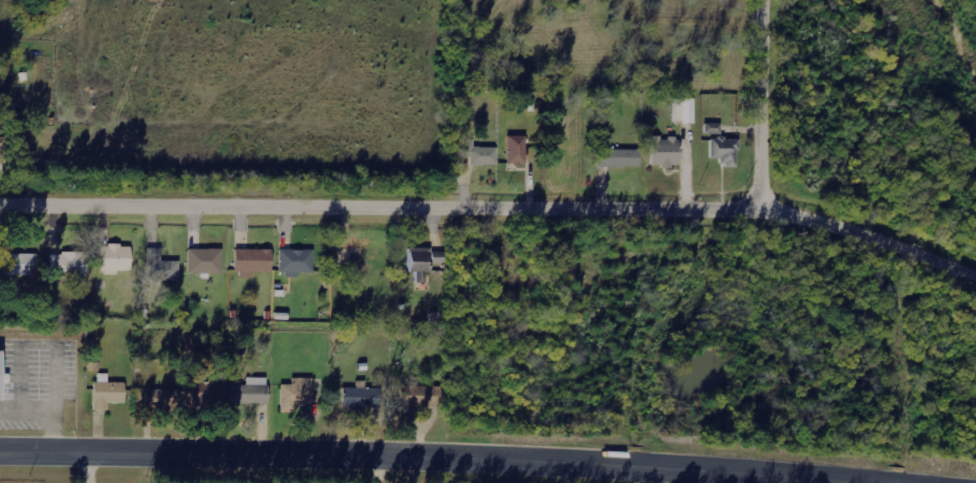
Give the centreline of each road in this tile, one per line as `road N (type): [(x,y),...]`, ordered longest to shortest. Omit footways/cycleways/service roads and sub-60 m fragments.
road 1 (tertiary): [(975,271),(778,201),(0,197)]
road 2 (secondary): [(815,482),(518,460),(0,453)]
road 3 (tertiary): [(763,201),(763,0)]

